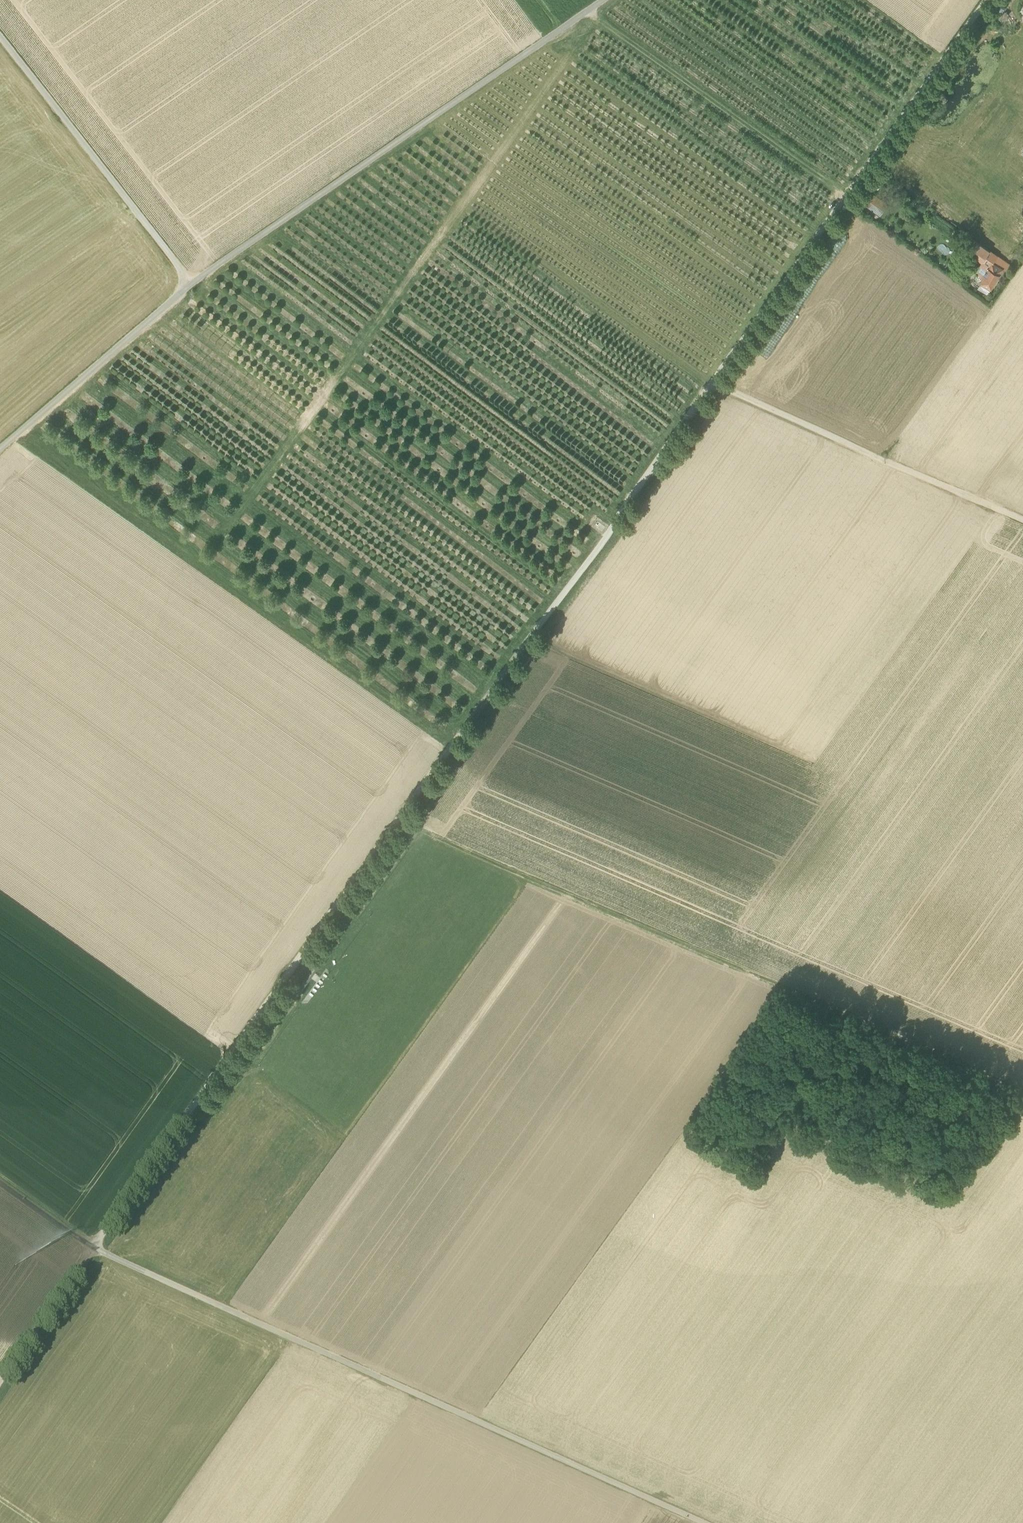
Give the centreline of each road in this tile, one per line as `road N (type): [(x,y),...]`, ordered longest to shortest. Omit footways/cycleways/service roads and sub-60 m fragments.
road 1 (track): [(0,1383),(714,384)]
road 2 (track): [(702,1522),(93,1249),(0,1183)]
road 3 (track): [(0,448),(192,283),(604,0)]
road 4 (track): [(415,825),(1022,1091)]
road 5 (track): [(714,384),(989,0)]
road 6 (track): [(1022,519),(714,384)]
road 7 (track): [(848,197),(587,12)]
road 8 (track): [(0,36),(192,283)]
road 9 (track): [(339,907),(351,914),(415,825),(402,820)]

